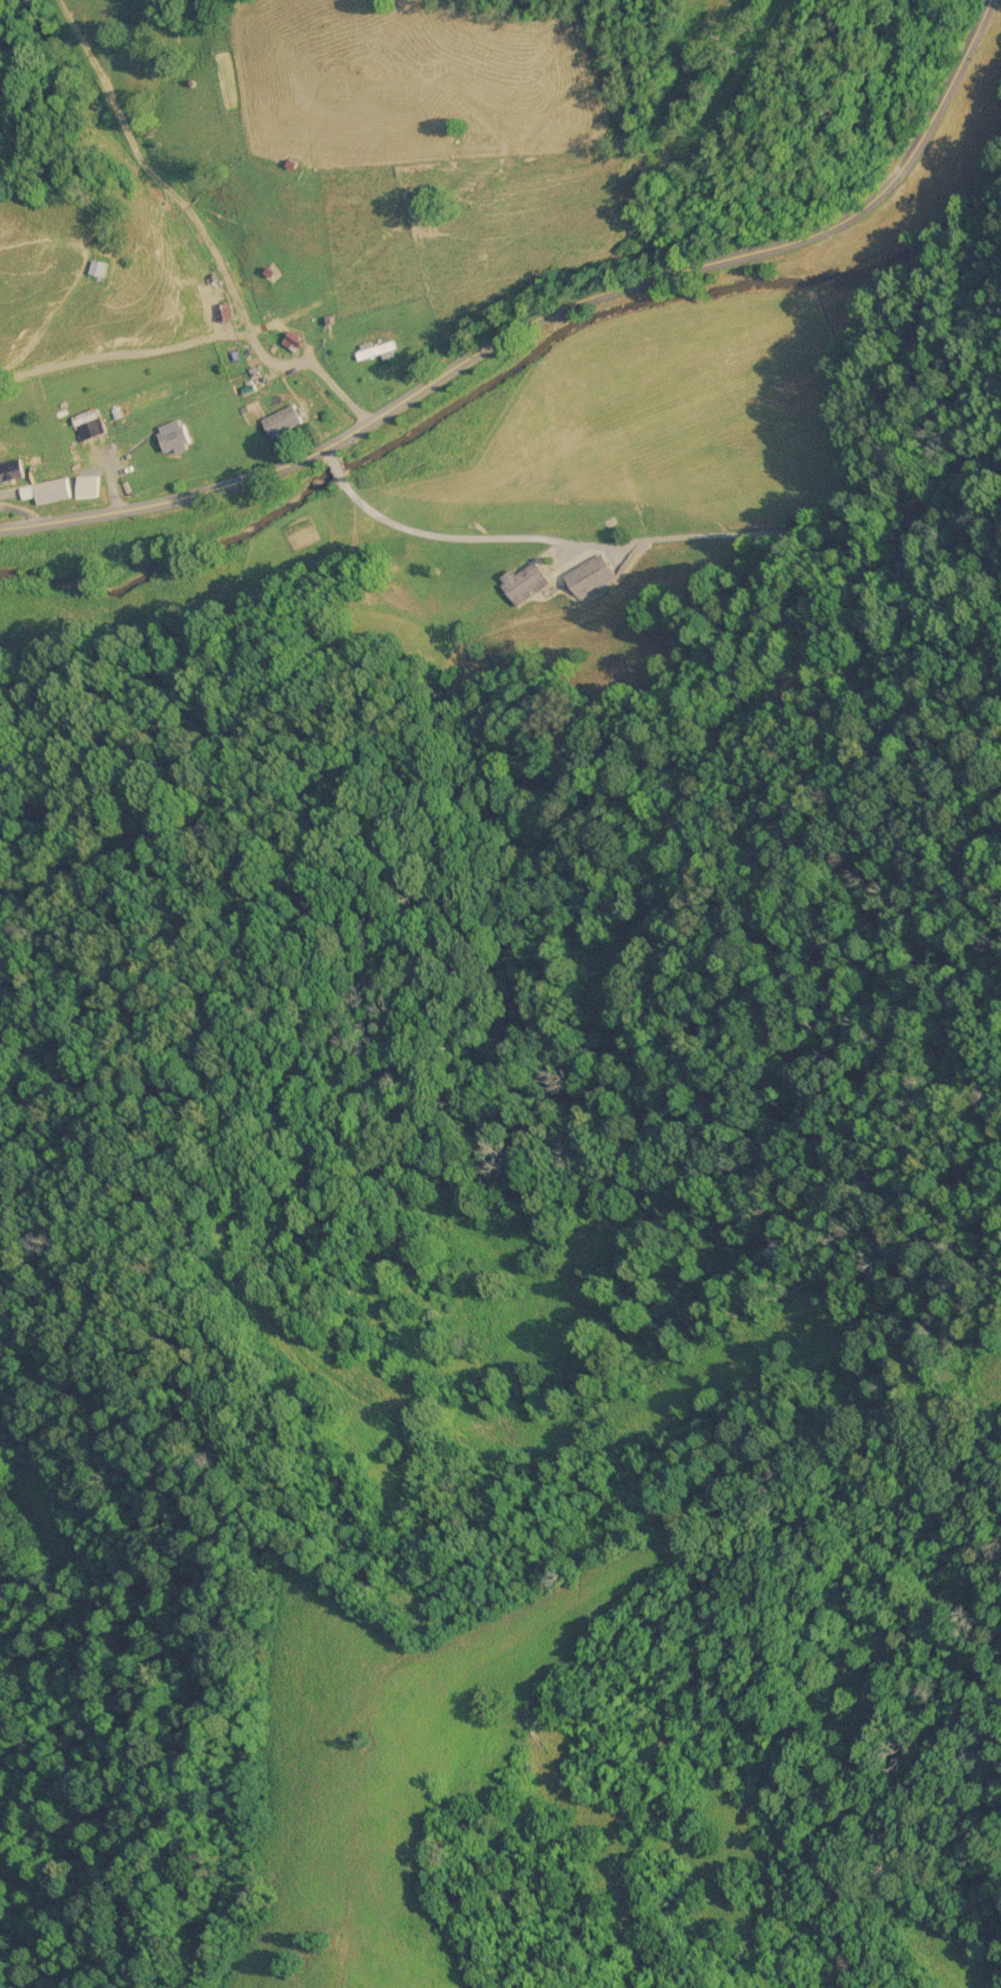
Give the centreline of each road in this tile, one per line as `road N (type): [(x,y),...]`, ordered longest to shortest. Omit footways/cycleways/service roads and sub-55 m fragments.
road 1 (tertiary): [(0,537),(155,507),(328,449),(558,313),(795,236),(911,158),(994,42),(1000,4)]

